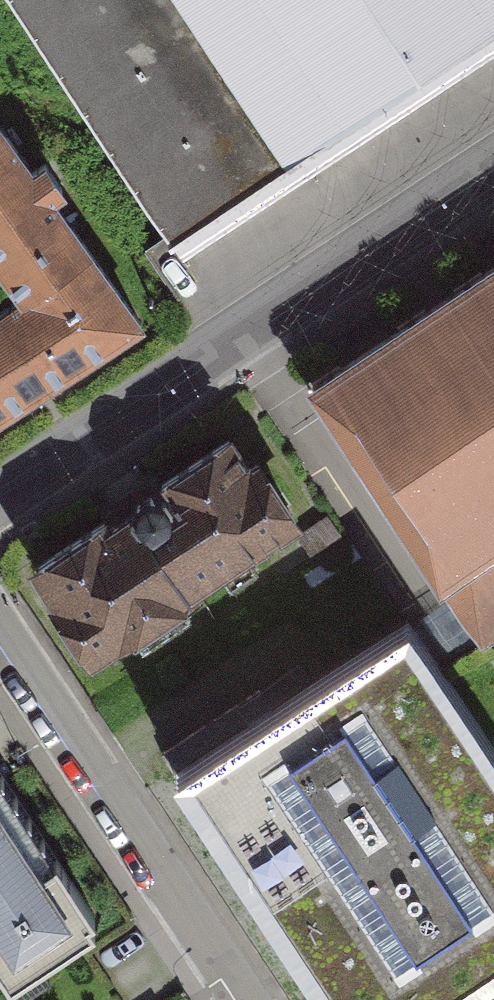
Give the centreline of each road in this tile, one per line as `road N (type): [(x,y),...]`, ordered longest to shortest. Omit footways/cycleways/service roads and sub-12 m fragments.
road 1 (residential): [(493,182),(0,511)]
road 2 (residential): [(0,640),(231,999)]

